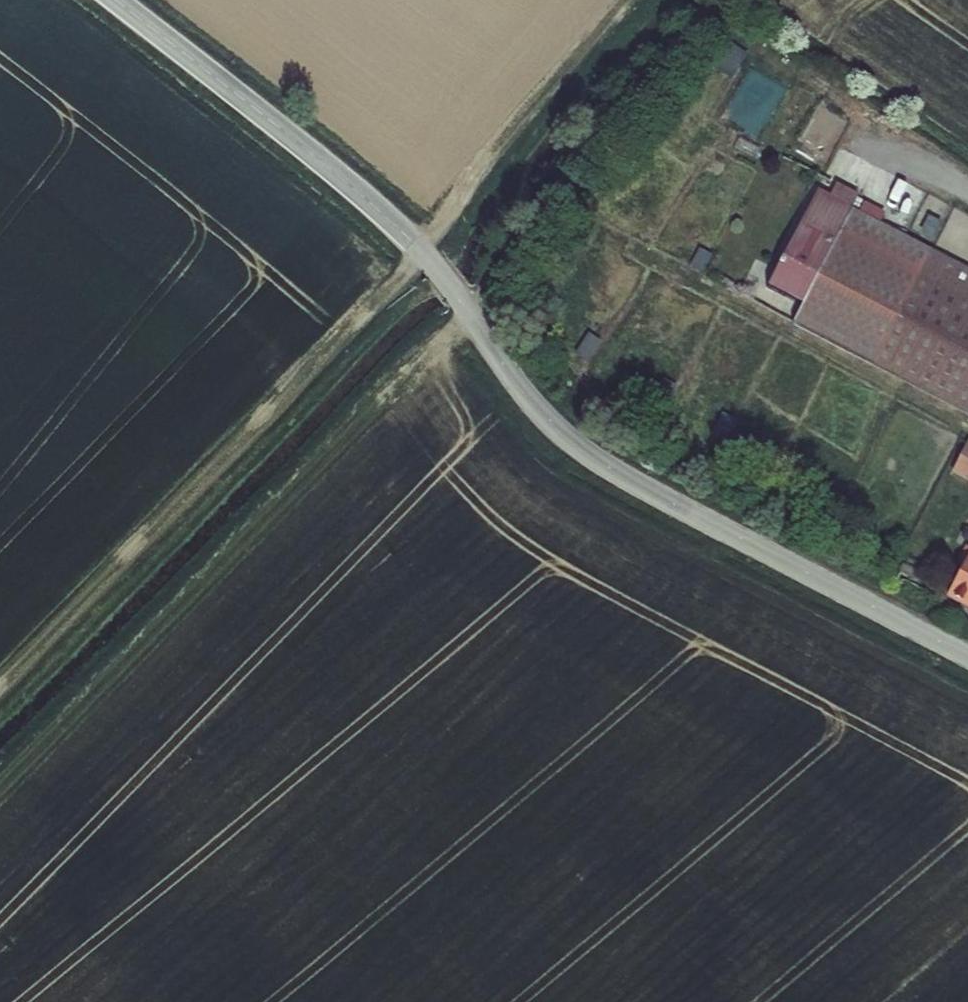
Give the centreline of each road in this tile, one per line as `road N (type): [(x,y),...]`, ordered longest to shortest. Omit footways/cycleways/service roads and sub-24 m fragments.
road 1 (tertiary): [(967,656),(672,503),(580,446),(538,409),(402,232),(115,0)]

